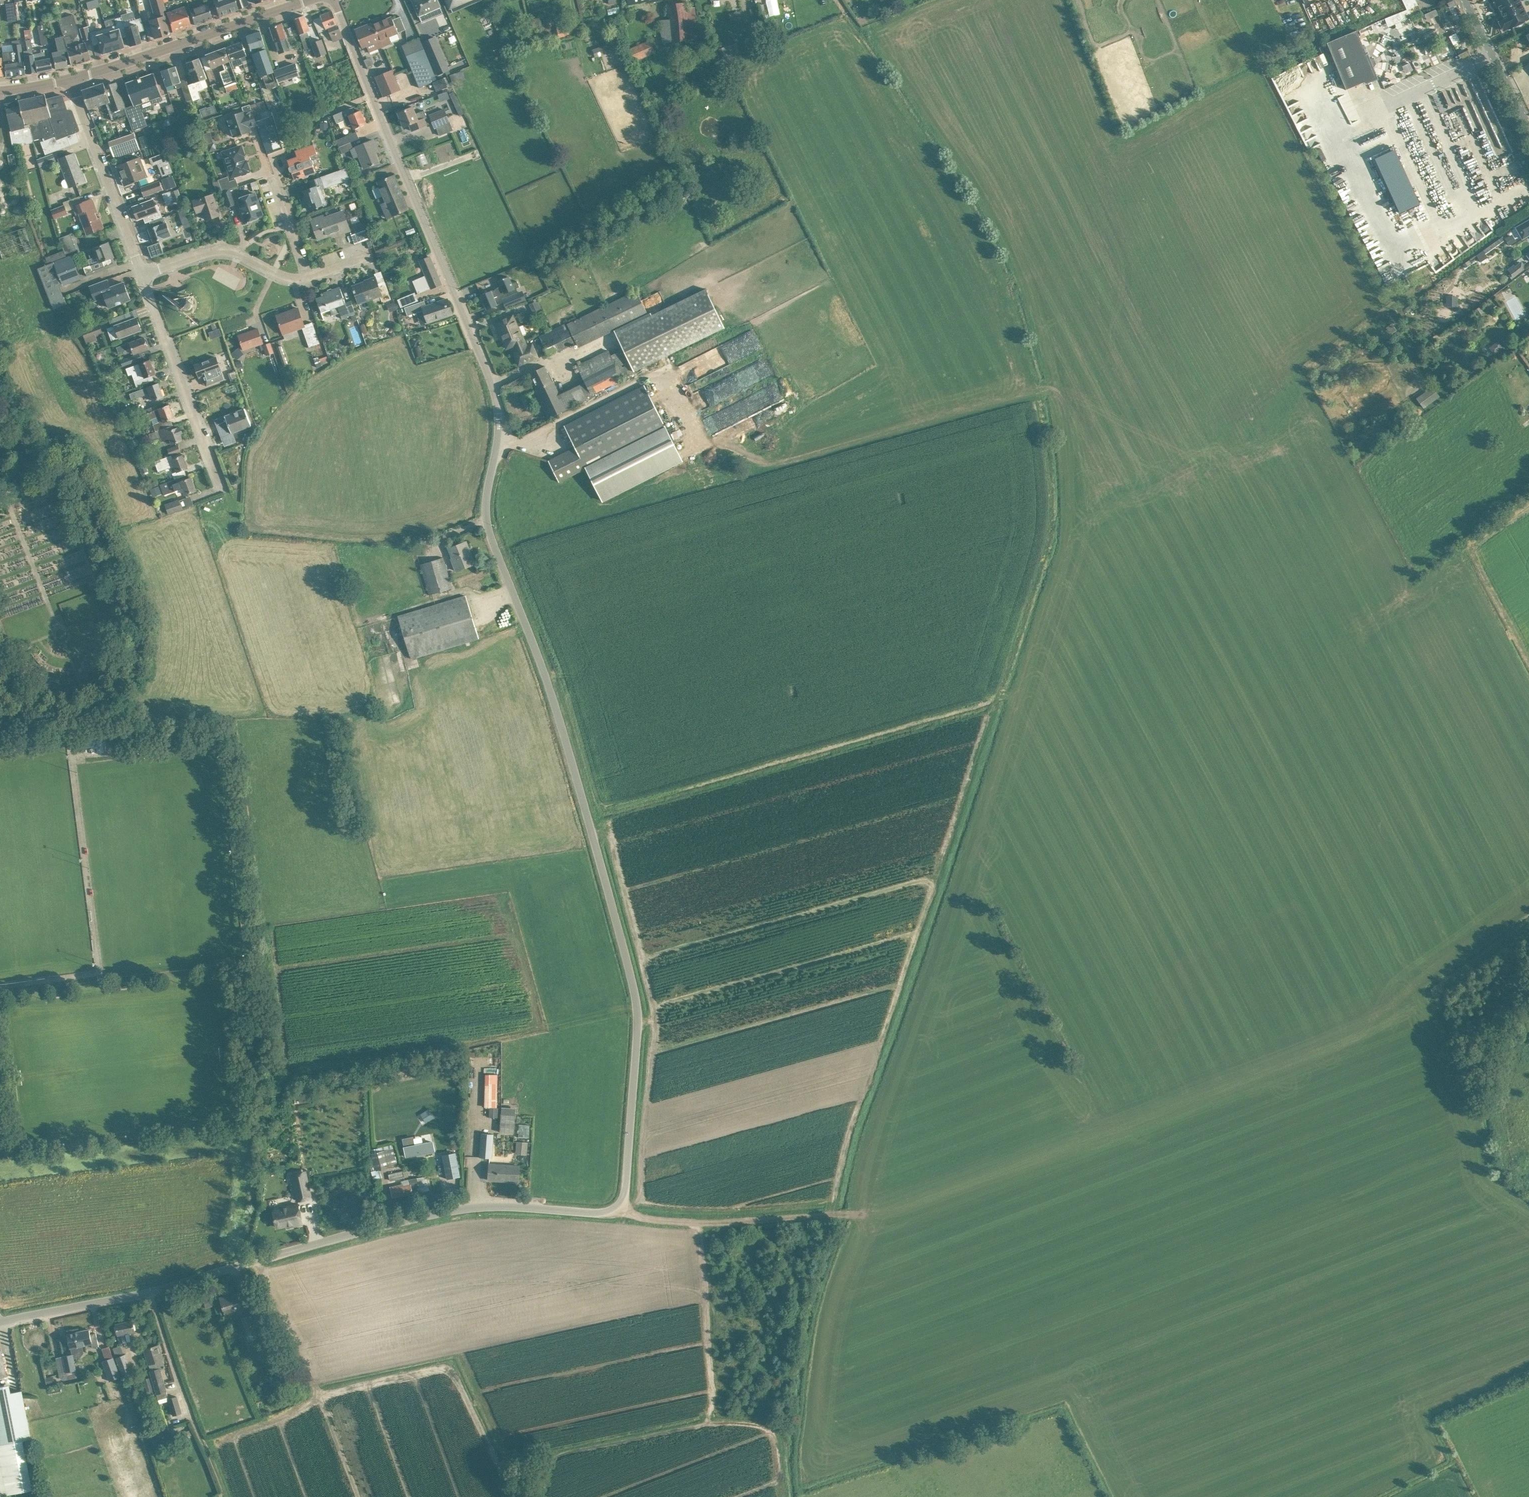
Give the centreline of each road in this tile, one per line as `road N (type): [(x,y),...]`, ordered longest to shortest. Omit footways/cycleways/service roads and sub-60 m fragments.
road 1 (unclassified): [(0,1322),(150,1292),(402,1218),(475,1208),(622,1210),(635,991),(550,691),(490,532),(495,396),(336,0)]
road 2 (tertiary): [(71,79),(308,0)]
road 3 (track): [(622,1210),(699,1224),(848,1215)]
road 4 (residential): [(223,489),(143,276)]
road 5 (residential): [(143,276),(71,79)]
road 6 (residential): [(143,276),(222,250),(307,278)]
road 7 (unclassified): [(1528,126),(1464,0)]
road 8 (track): [(194,1420),(150,1292)]

